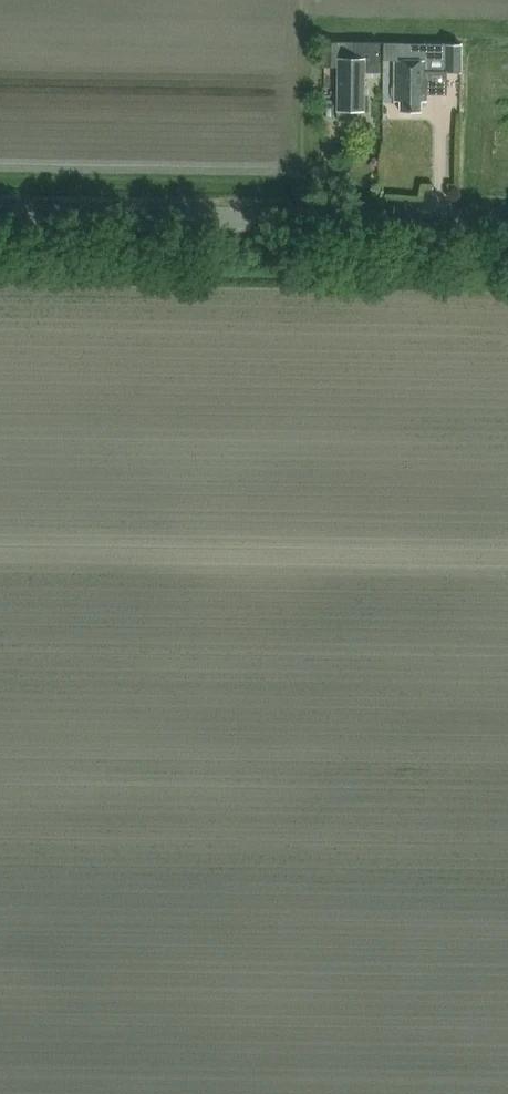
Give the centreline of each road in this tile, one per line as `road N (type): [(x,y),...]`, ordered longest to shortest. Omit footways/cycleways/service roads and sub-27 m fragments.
road 1 (tertiary): [(507,221),(0,212)]

